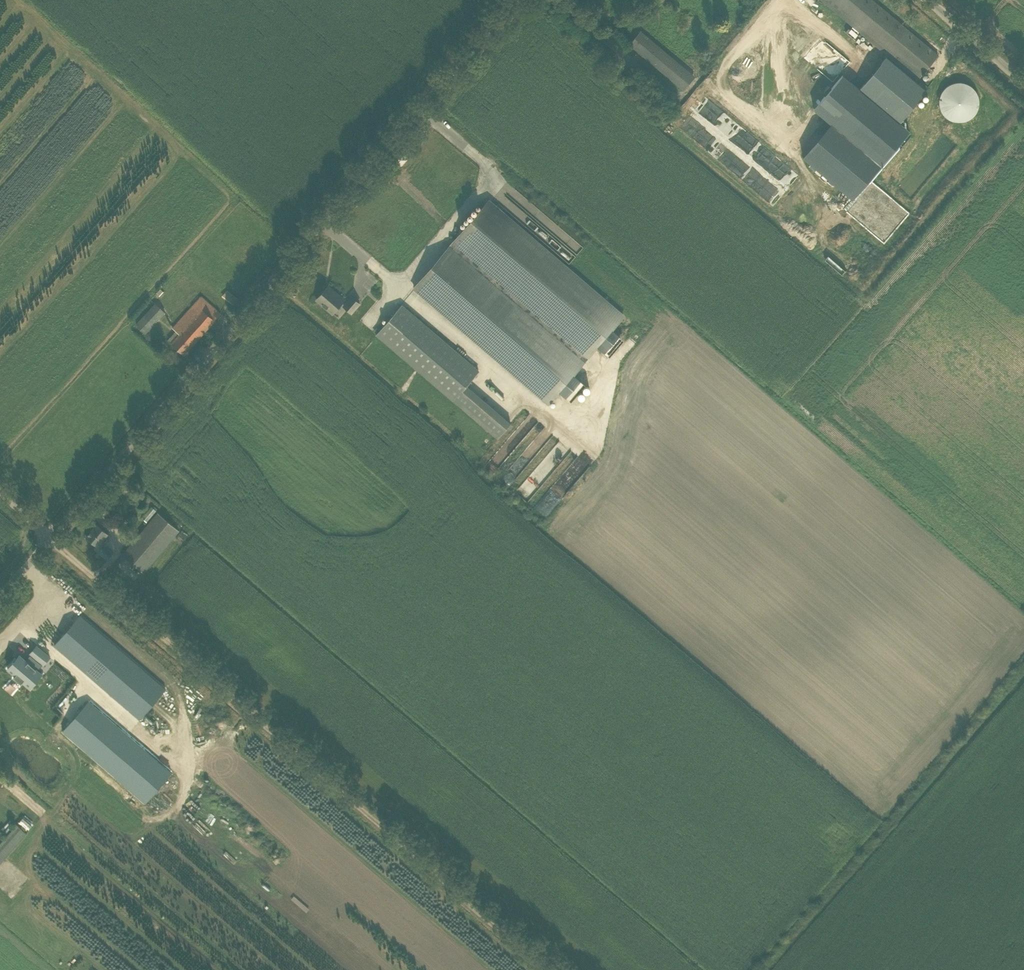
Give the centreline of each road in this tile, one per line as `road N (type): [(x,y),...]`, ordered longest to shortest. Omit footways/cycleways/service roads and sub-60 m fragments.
road 1 (unclassified): [(49,540),(518,0)]
road 2 (track): [(49,540),(559,969)]
road 3 (unclassified): [(1023,81),(930,0)]

